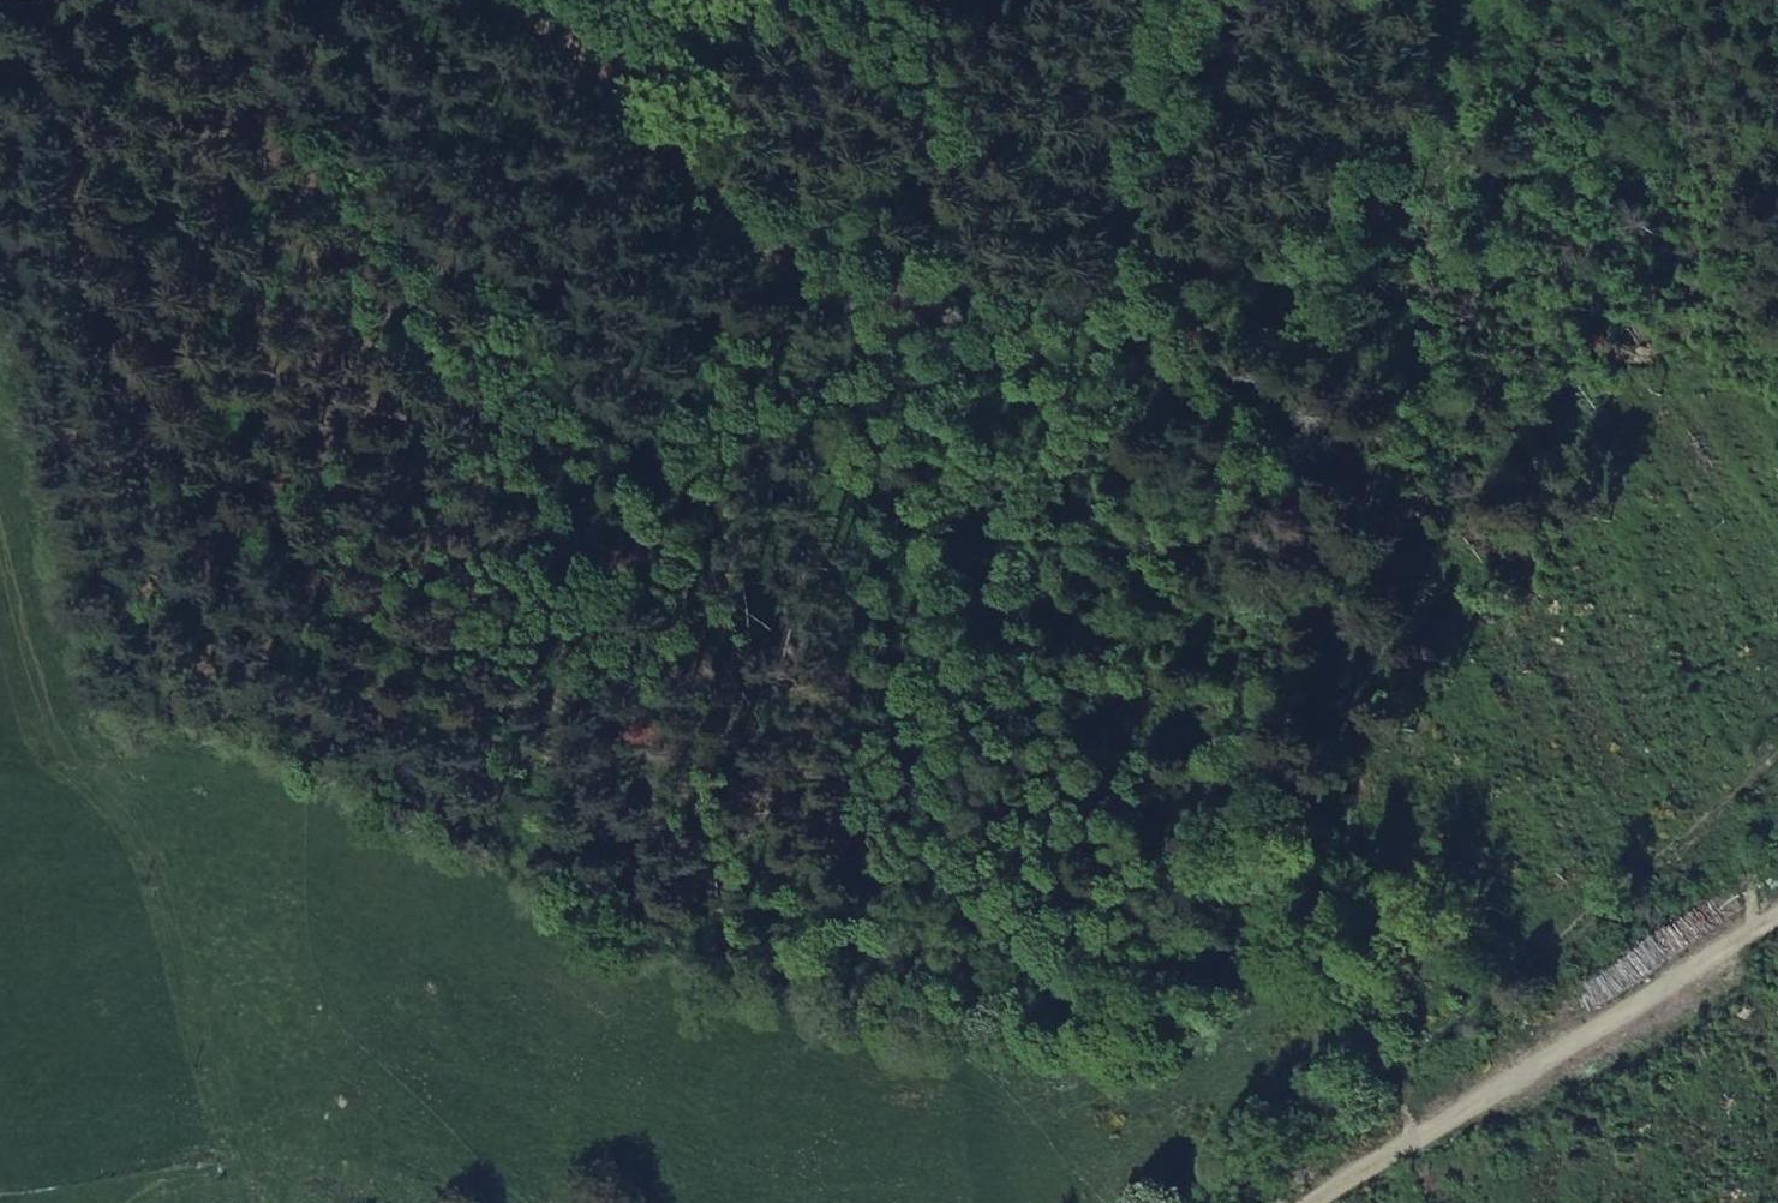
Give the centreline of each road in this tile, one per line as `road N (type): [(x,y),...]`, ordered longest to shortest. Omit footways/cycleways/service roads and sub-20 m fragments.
road 1 (track): [(1553,0),(1520,94),(1368,244),(1134,314),(952,298),(903,255),(925,214),(1058,143),(1177,0)]
road 2 (track): [(1243,1202),(1340,1083),(1501,968),(1777,712)]
road 3 (track): [(1288,1202),(1777,900)]

